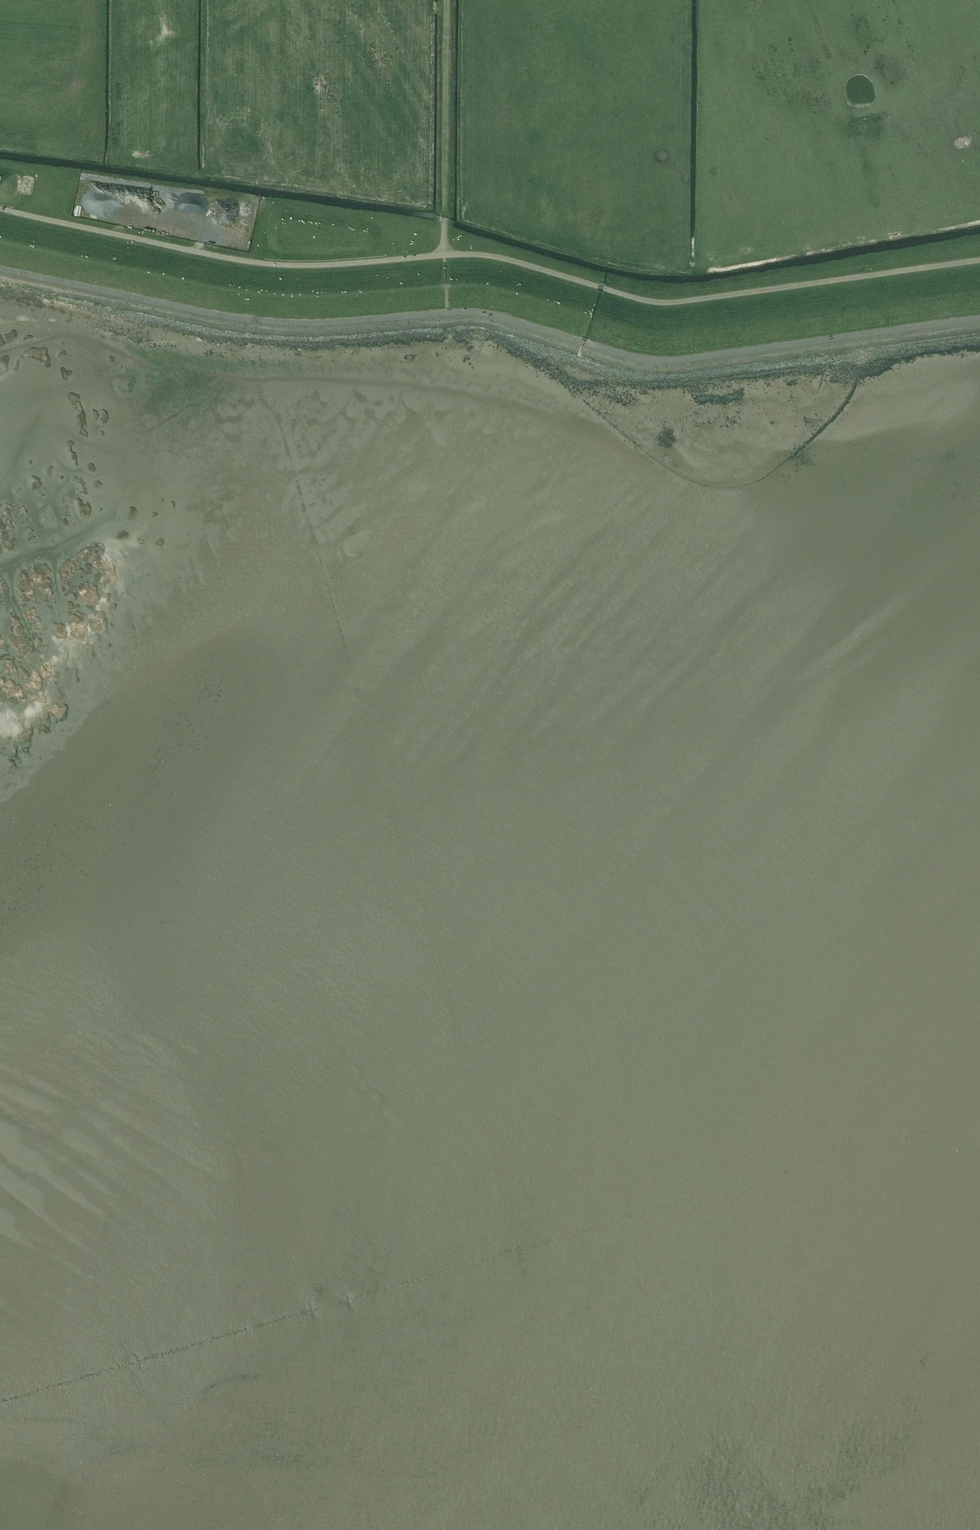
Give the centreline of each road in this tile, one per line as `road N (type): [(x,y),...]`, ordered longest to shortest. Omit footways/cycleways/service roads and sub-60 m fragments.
road 1 (track): [(450,0),(444,255)]

